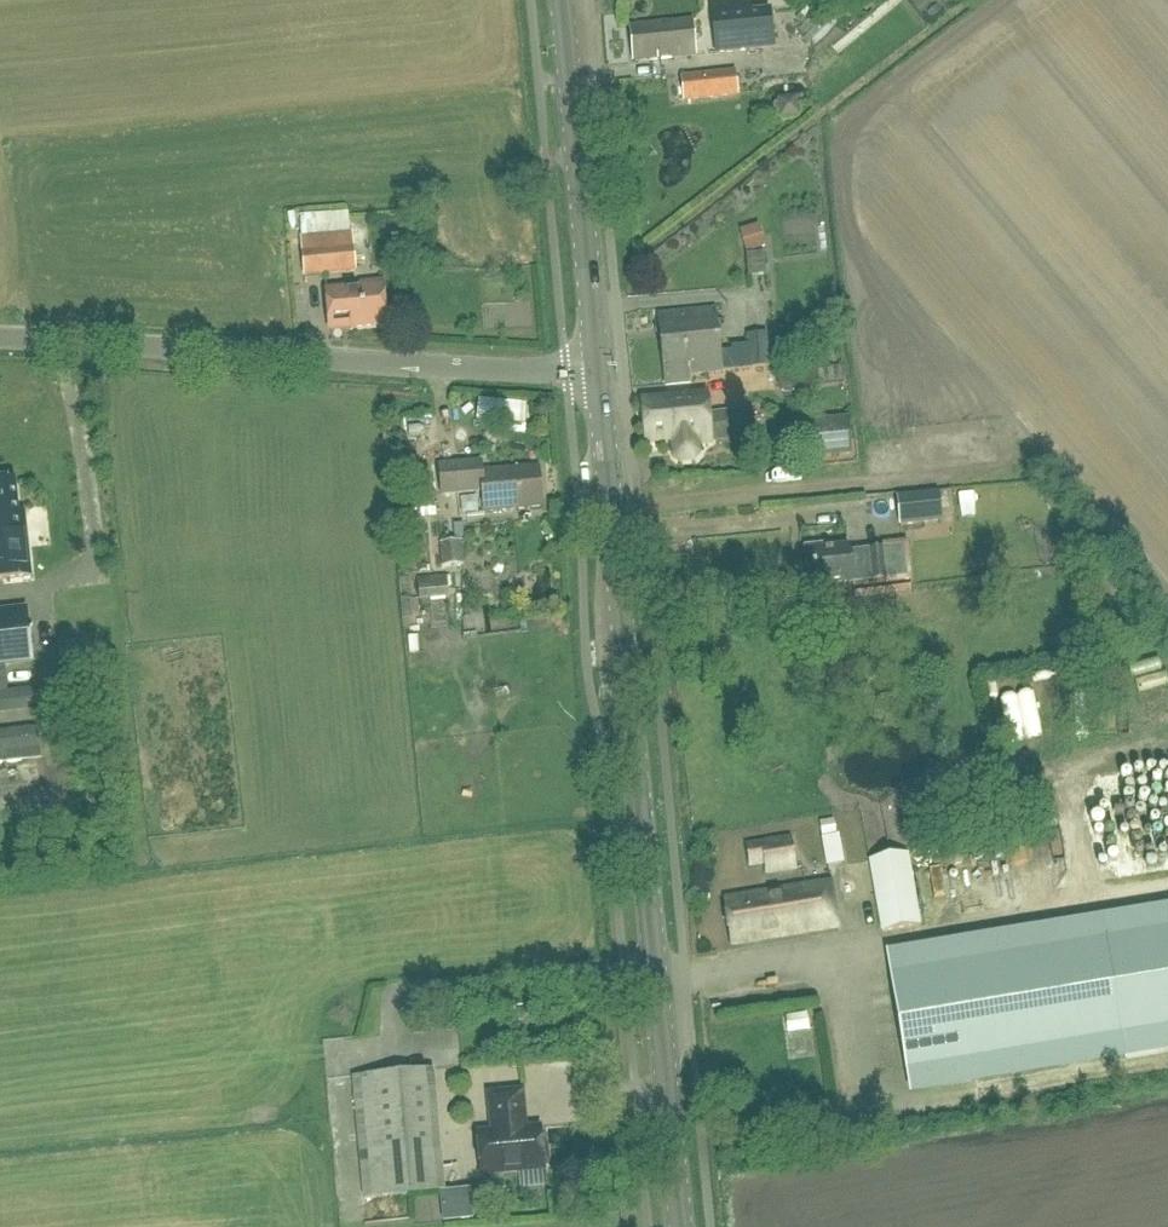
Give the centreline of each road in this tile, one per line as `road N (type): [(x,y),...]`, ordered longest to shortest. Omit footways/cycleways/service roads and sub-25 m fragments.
road 1 (secondary): [(679,1226),(602,377)]
road 2 (tertiary): [(0,345),(602,377)]
road 3 (track): [(1017,470),(614,511)]
road 4 (secondary): [(602,377),(564,0)]

